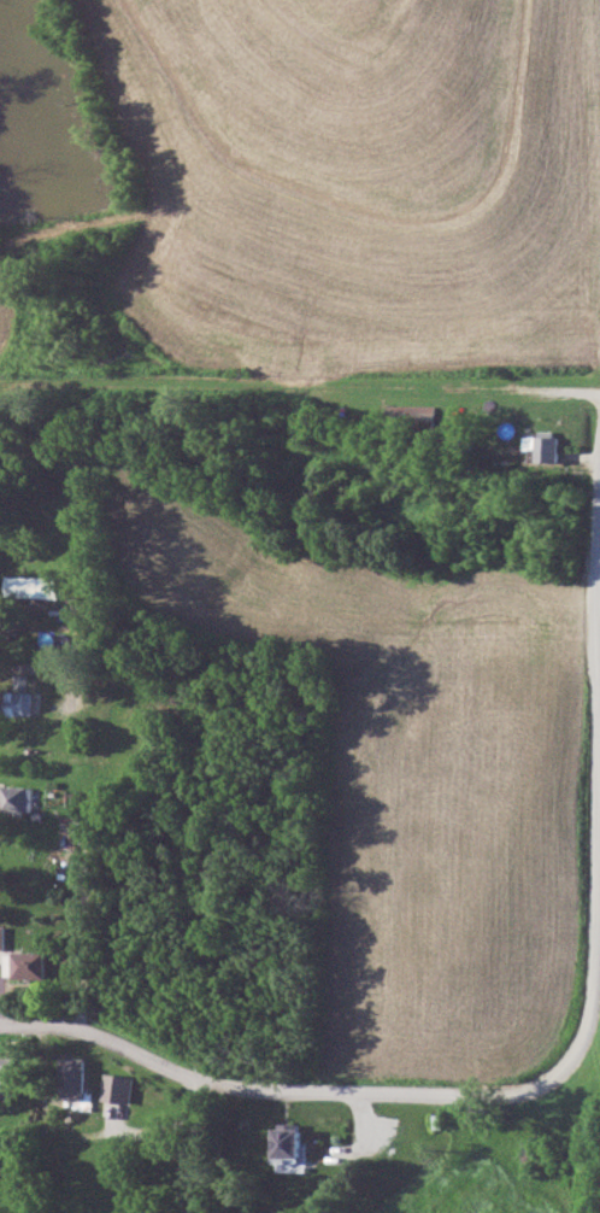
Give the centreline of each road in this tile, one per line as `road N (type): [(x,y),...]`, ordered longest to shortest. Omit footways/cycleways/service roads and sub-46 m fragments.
road 1 (residential): [(0,1021),(81,1030),(195,1079),(357,1092),(490,1091),(553,1079),(583,1033)]
road 2 (residential): [(0,391),(128,383),(599,393)]
road 3 (residential): [(583,1033),(594,965),(599,435)]

